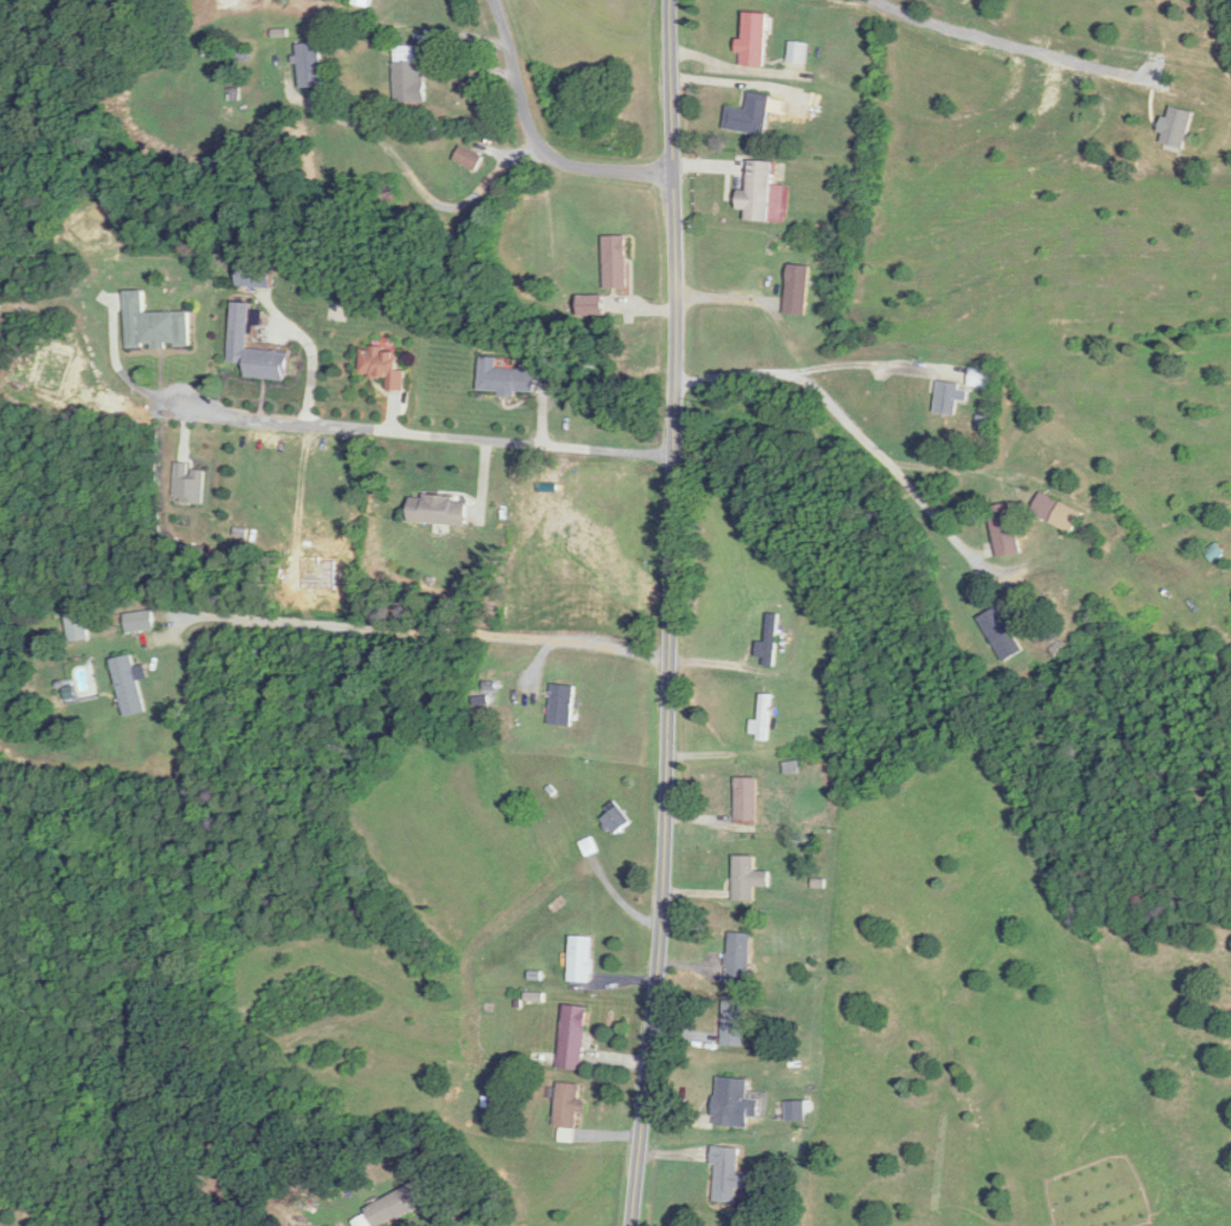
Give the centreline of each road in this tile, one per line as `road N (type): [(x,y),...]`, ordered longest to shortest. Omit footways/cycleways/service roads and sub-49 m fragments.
road 1 (residential): [(633,1225),(667,811),(681,180),(676,0)]
road 2 (residential): [(675,459),(145,405)]
road 3 (residential): [(677,383),(771,370),(800,378),(984,577),(1023,574),(1029,564)]
road 4 (residential): [(681,180),(581,169),(543,156),(527,130),(492,0)]

